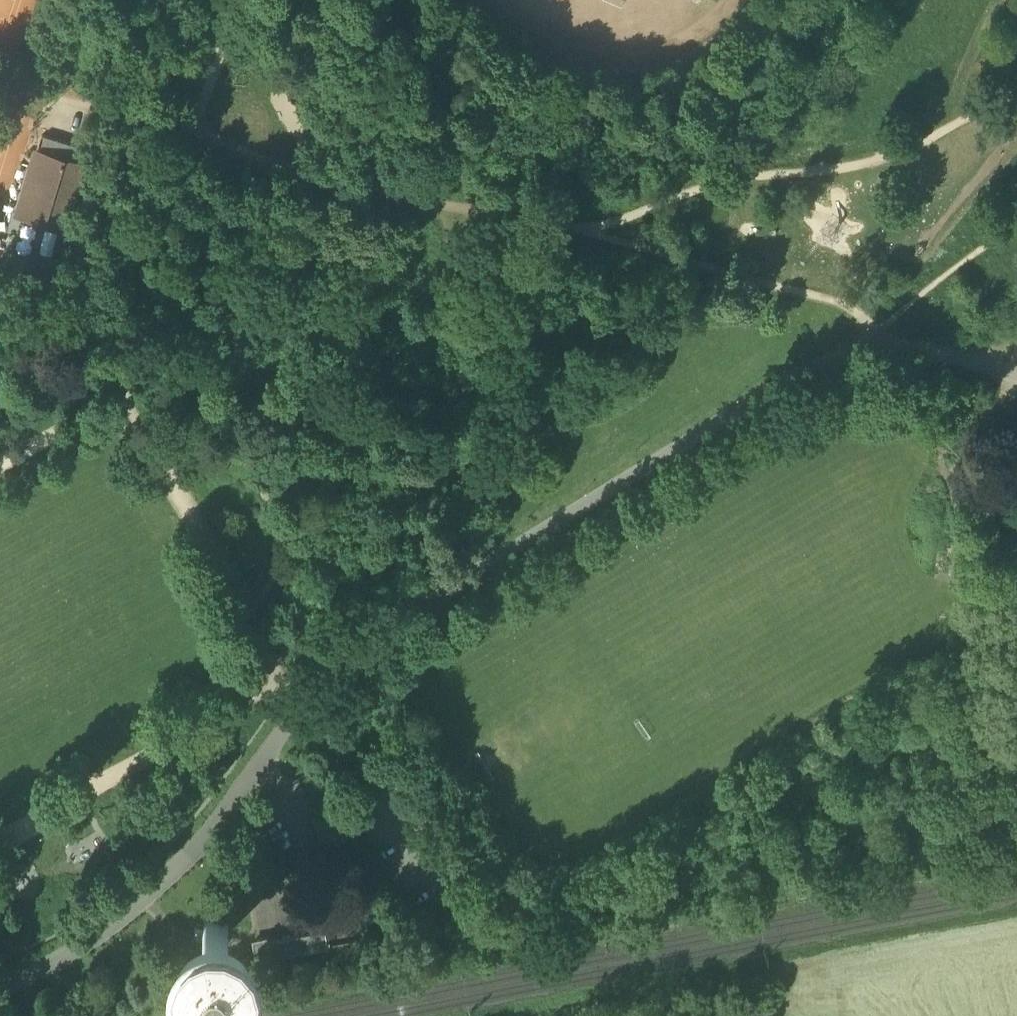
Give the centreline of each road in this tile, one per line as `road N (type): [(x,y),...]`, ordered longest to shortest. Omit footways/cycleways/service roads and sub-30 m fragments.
road 1 (unclassified): [(0,982),(48,962),(148,891),(201,840),(306,702),(468,581),(869,349),(1016,382)]

